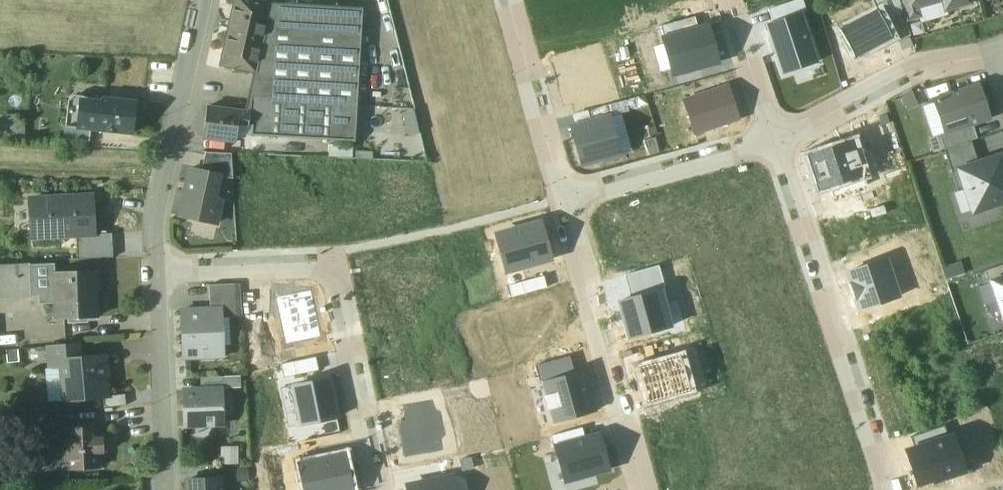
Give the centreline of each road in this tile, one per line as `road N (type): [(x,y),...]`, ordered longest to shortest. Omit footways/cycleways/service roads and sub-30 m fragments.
road 1 (residential): [(159,274),(331,272),(382,489)]
road 2 (residential): [(774,141),(888,489)]
road 3 (residential): [(563,199),(644,489)]
road 4 (residential): [(159,274),(154,218),(203,0)]
road 5 (residential): [(774,141),(917,68),(993,50)]
road 6 (residential): [(563,199),(774,141)]
road 7 (residential): [(167,489),(159,274)]
road 8 (residential): [(508,0),(563,199)]
road 9 (residential): [(726,0),(774,141)]

